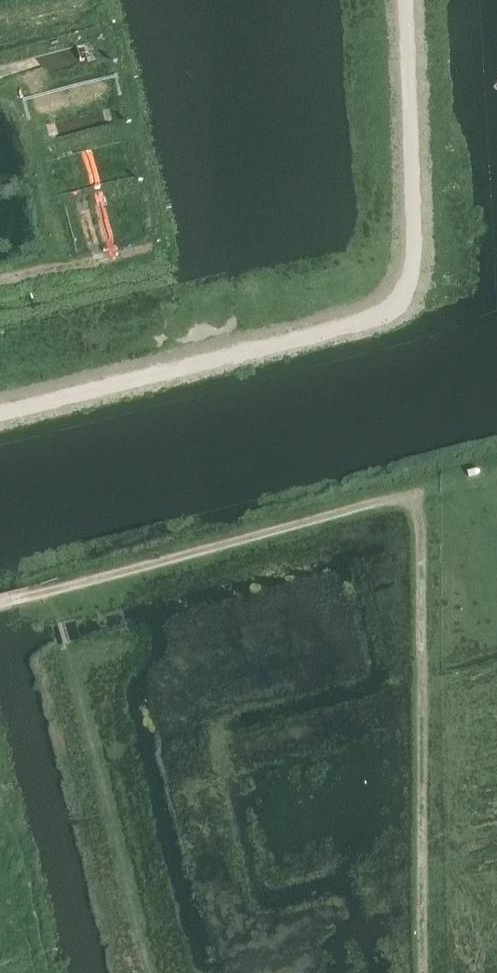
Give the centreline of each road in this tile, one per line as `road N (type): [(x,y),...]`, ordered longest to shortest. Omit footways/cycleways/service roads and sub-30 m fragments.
road 1 (track): [(0,421),(336,336),(382,309),(397,289),(408,239),(401,0)]

